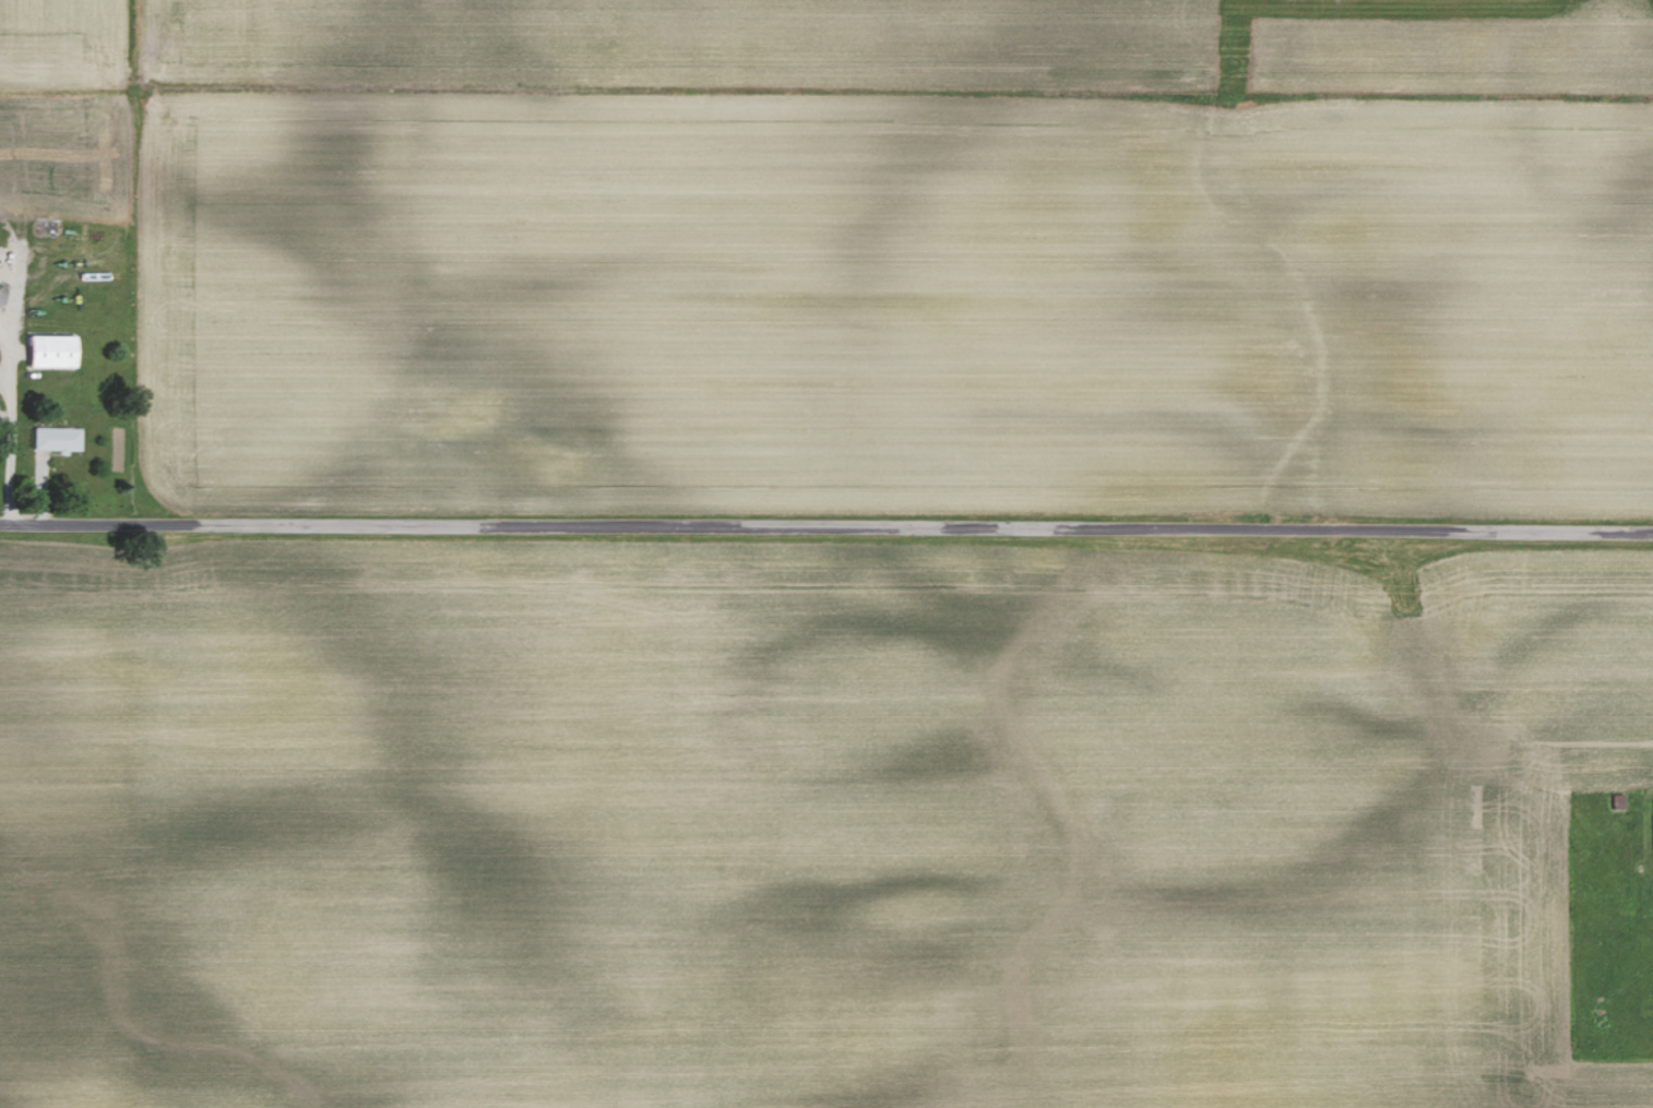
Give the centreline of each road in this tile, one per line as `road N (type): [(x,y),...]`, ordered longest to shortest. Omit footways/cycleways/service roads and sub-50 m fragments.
road 1 (residential): [(1652,532),(0,525)]

